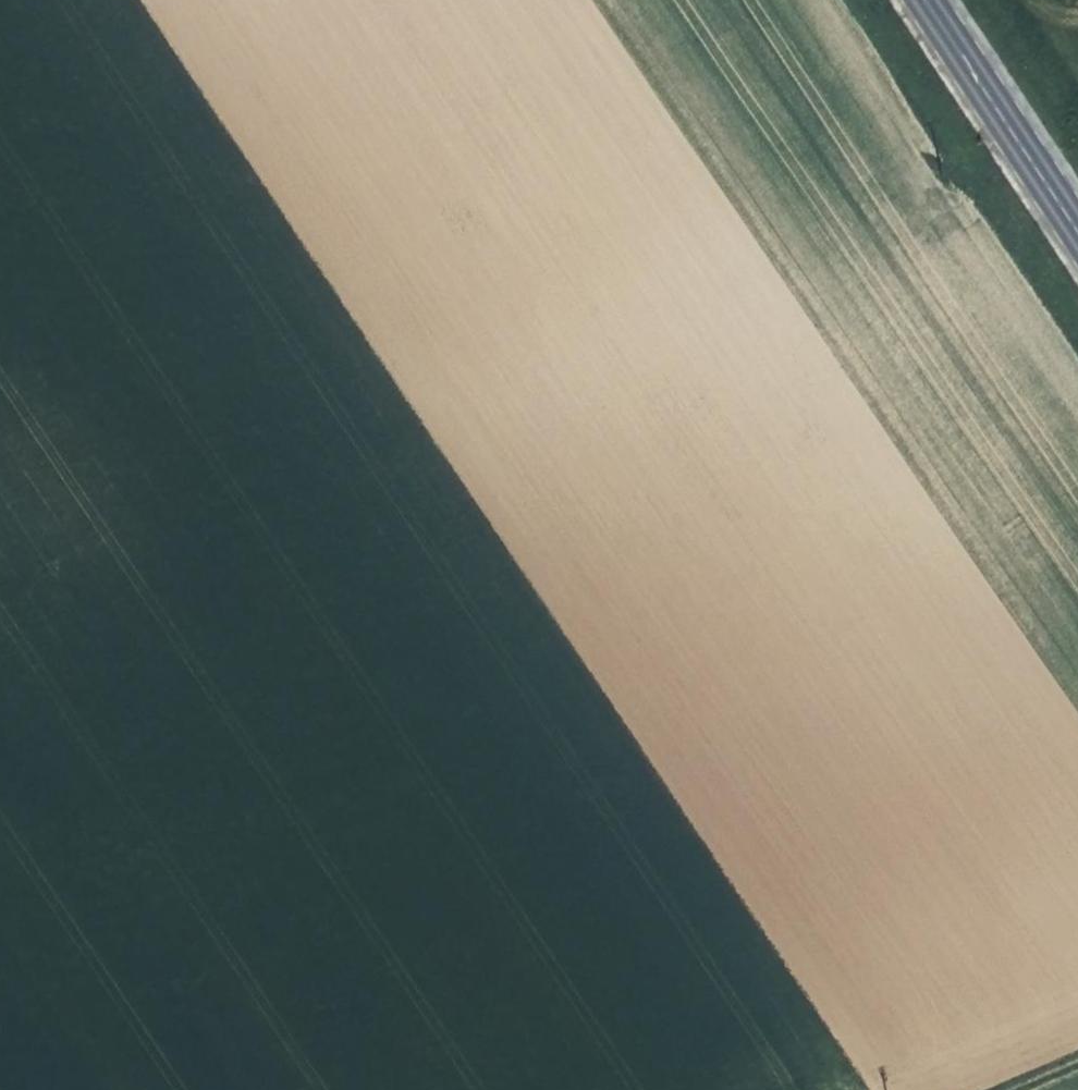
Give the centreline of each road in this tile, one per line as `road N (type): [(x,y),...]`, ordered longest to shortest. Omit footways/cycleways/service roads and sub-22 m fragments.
road 1 (primary): [(1077,231),(927,0)]

